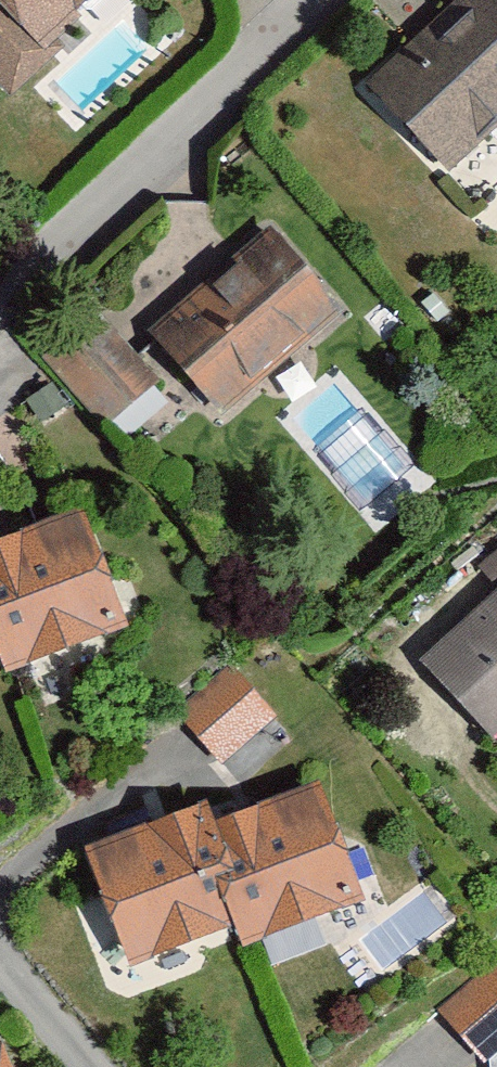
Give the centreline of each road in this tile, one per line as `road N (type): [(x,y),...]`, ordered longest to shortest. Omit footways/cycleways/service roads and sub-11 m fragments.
road 1 (residential): [(0,305),(329,0)]

